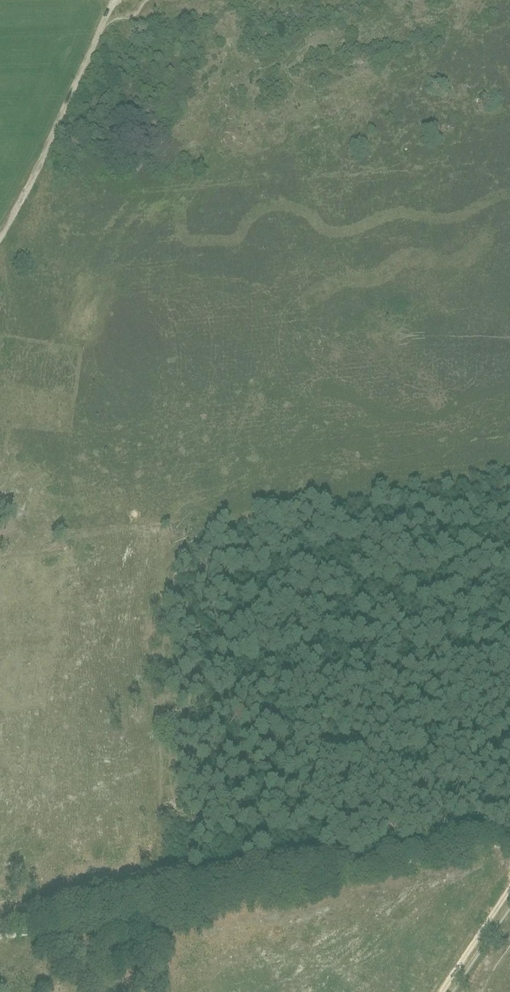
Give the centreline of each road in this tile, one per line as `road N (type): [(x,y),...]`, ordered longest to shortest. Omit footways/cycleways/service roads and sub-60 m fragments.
road 1 (track): [(0,937),(509,844)]
road 2 (track): [(102,27),(0,238)]
road 3 (track): [(509,890),(443,991)]

